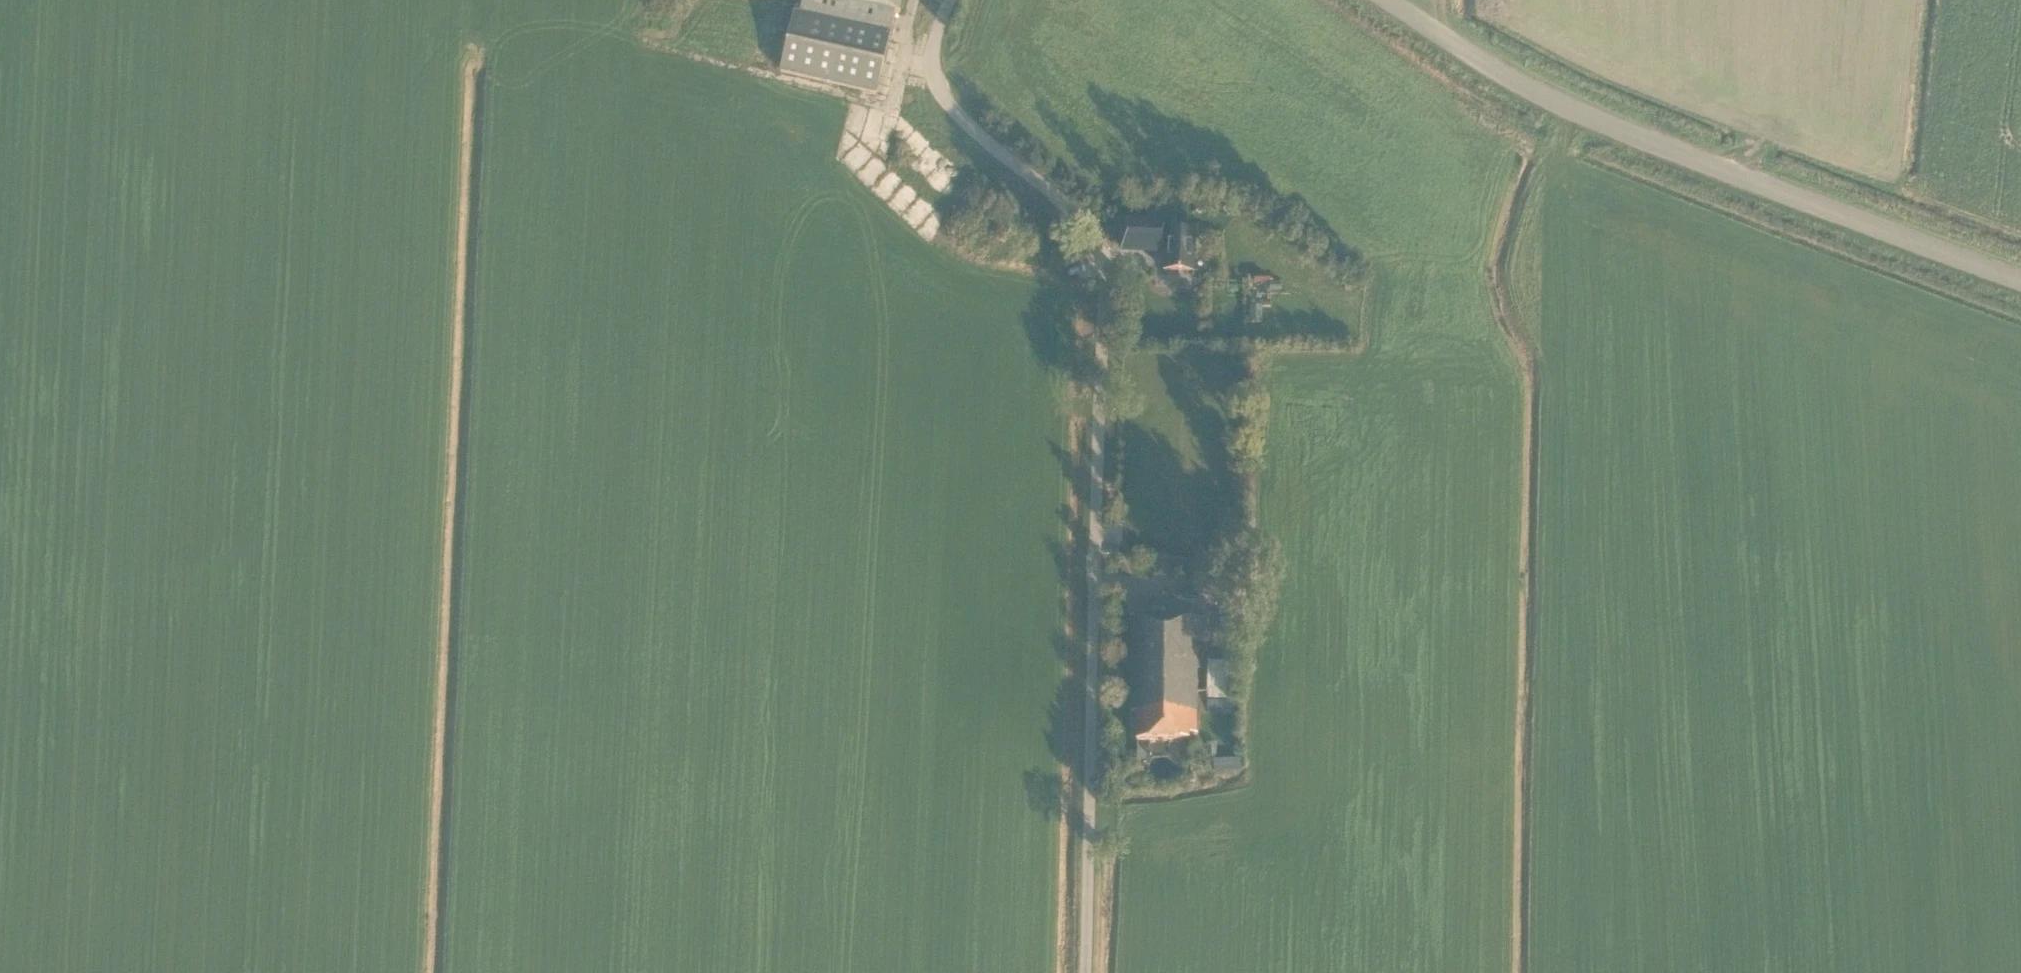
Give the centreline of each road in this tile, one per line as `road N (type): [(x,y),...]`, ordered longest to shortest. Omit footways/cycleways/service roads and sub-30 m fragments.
road 1 (tertiary): [(2020,286),(1588,128),(1452,55),(1374,0)]

